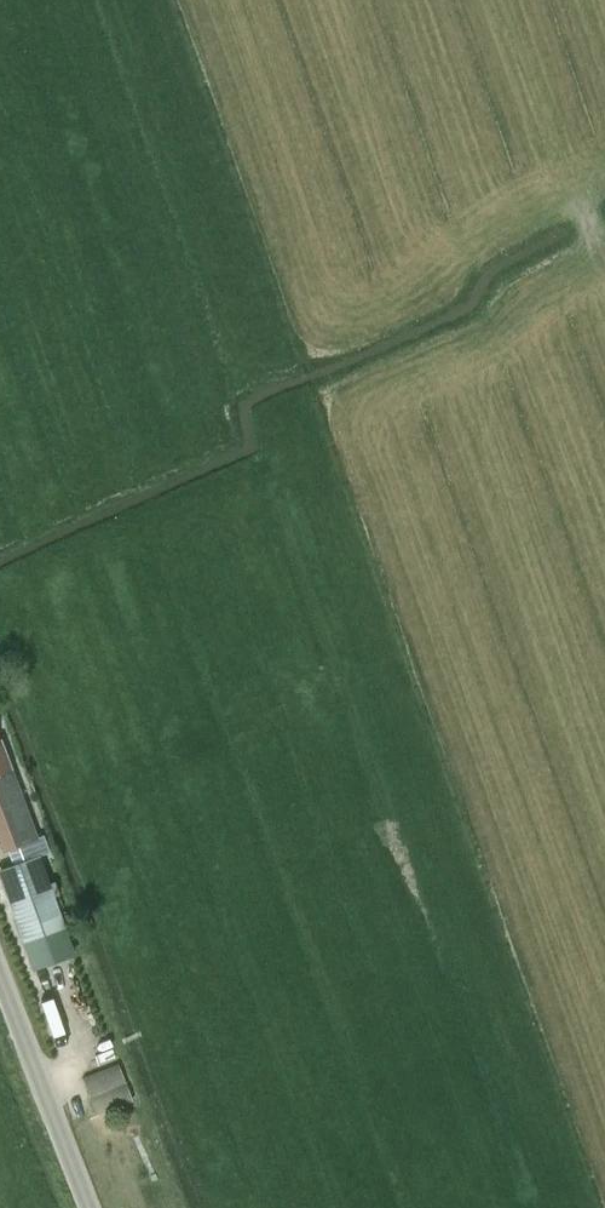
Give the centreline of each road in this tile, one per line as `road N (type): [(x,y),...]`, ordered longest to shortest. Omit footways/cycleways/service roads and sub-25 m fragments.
road 1 (unclassified): [(91,1207),(0,968)]

